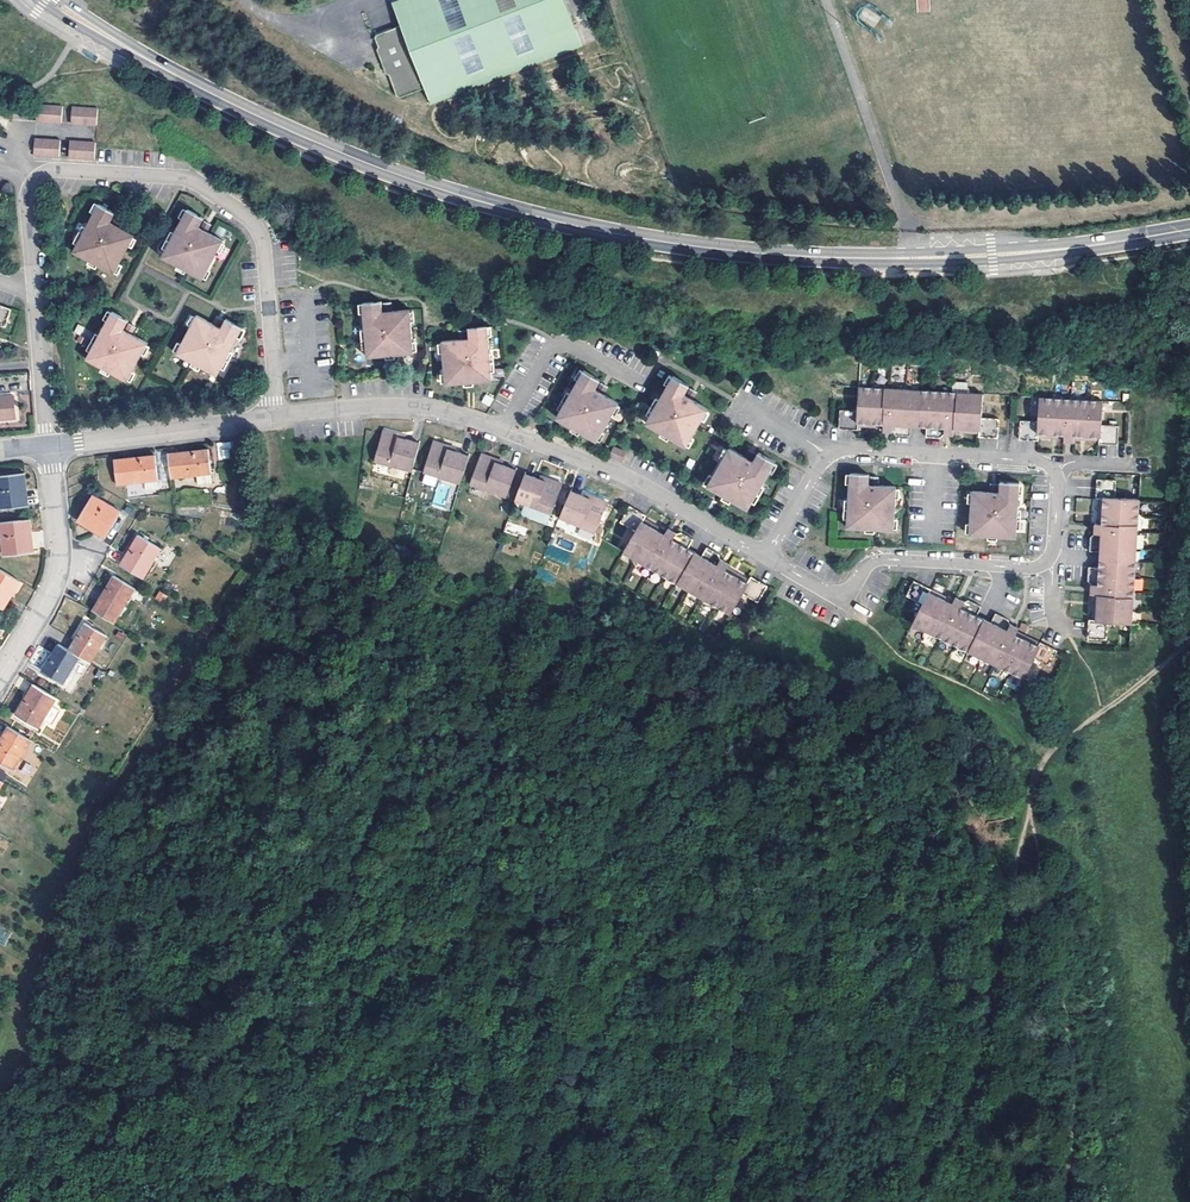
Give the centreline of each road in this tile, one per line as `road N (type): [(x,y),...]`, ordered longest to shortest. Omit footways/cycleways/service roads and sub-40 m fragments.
road 1 (secondary): [(165,69),(367,163),(555,221),(718,249),(896,258)]
road 2 (residential): [(765,557),(836,593),(876,559),(1031,567),(1052,554),(1058,478),(1047,464),(837,450),(814,473)]
road 3 (residential): [(765,557),(619,475),(449,413),(376,405),(275,417)]
road 4 (track): [(911,1201),(988,1079),(1010,977),(1035,779)]
road 5 (residential): [(275,417),(262,238),(254,222),(185,177),(58,169),(34,179)]
road 6 (track): [(1077,1201),(1089,1069),(1062,883),(1035,779)]
road 7 (residential): [(0,683),(46,609),(60,563),(48,444)]
road 8 (residential): [(275,417),(48,444)]
road 9 (track): [(1035,779),(1053,750),(1189,638)]
road 10 (secondary): [(896,258),(971,261),(1090,245)]
road 11 (secondary): [(1090,245),(896,258)]
road 12 (residential): [(33,290),(48,444)]
road 13 (secondary): [(37,0),(165,69)]
road 14 (secondary): [(165,69),(66,0)]

